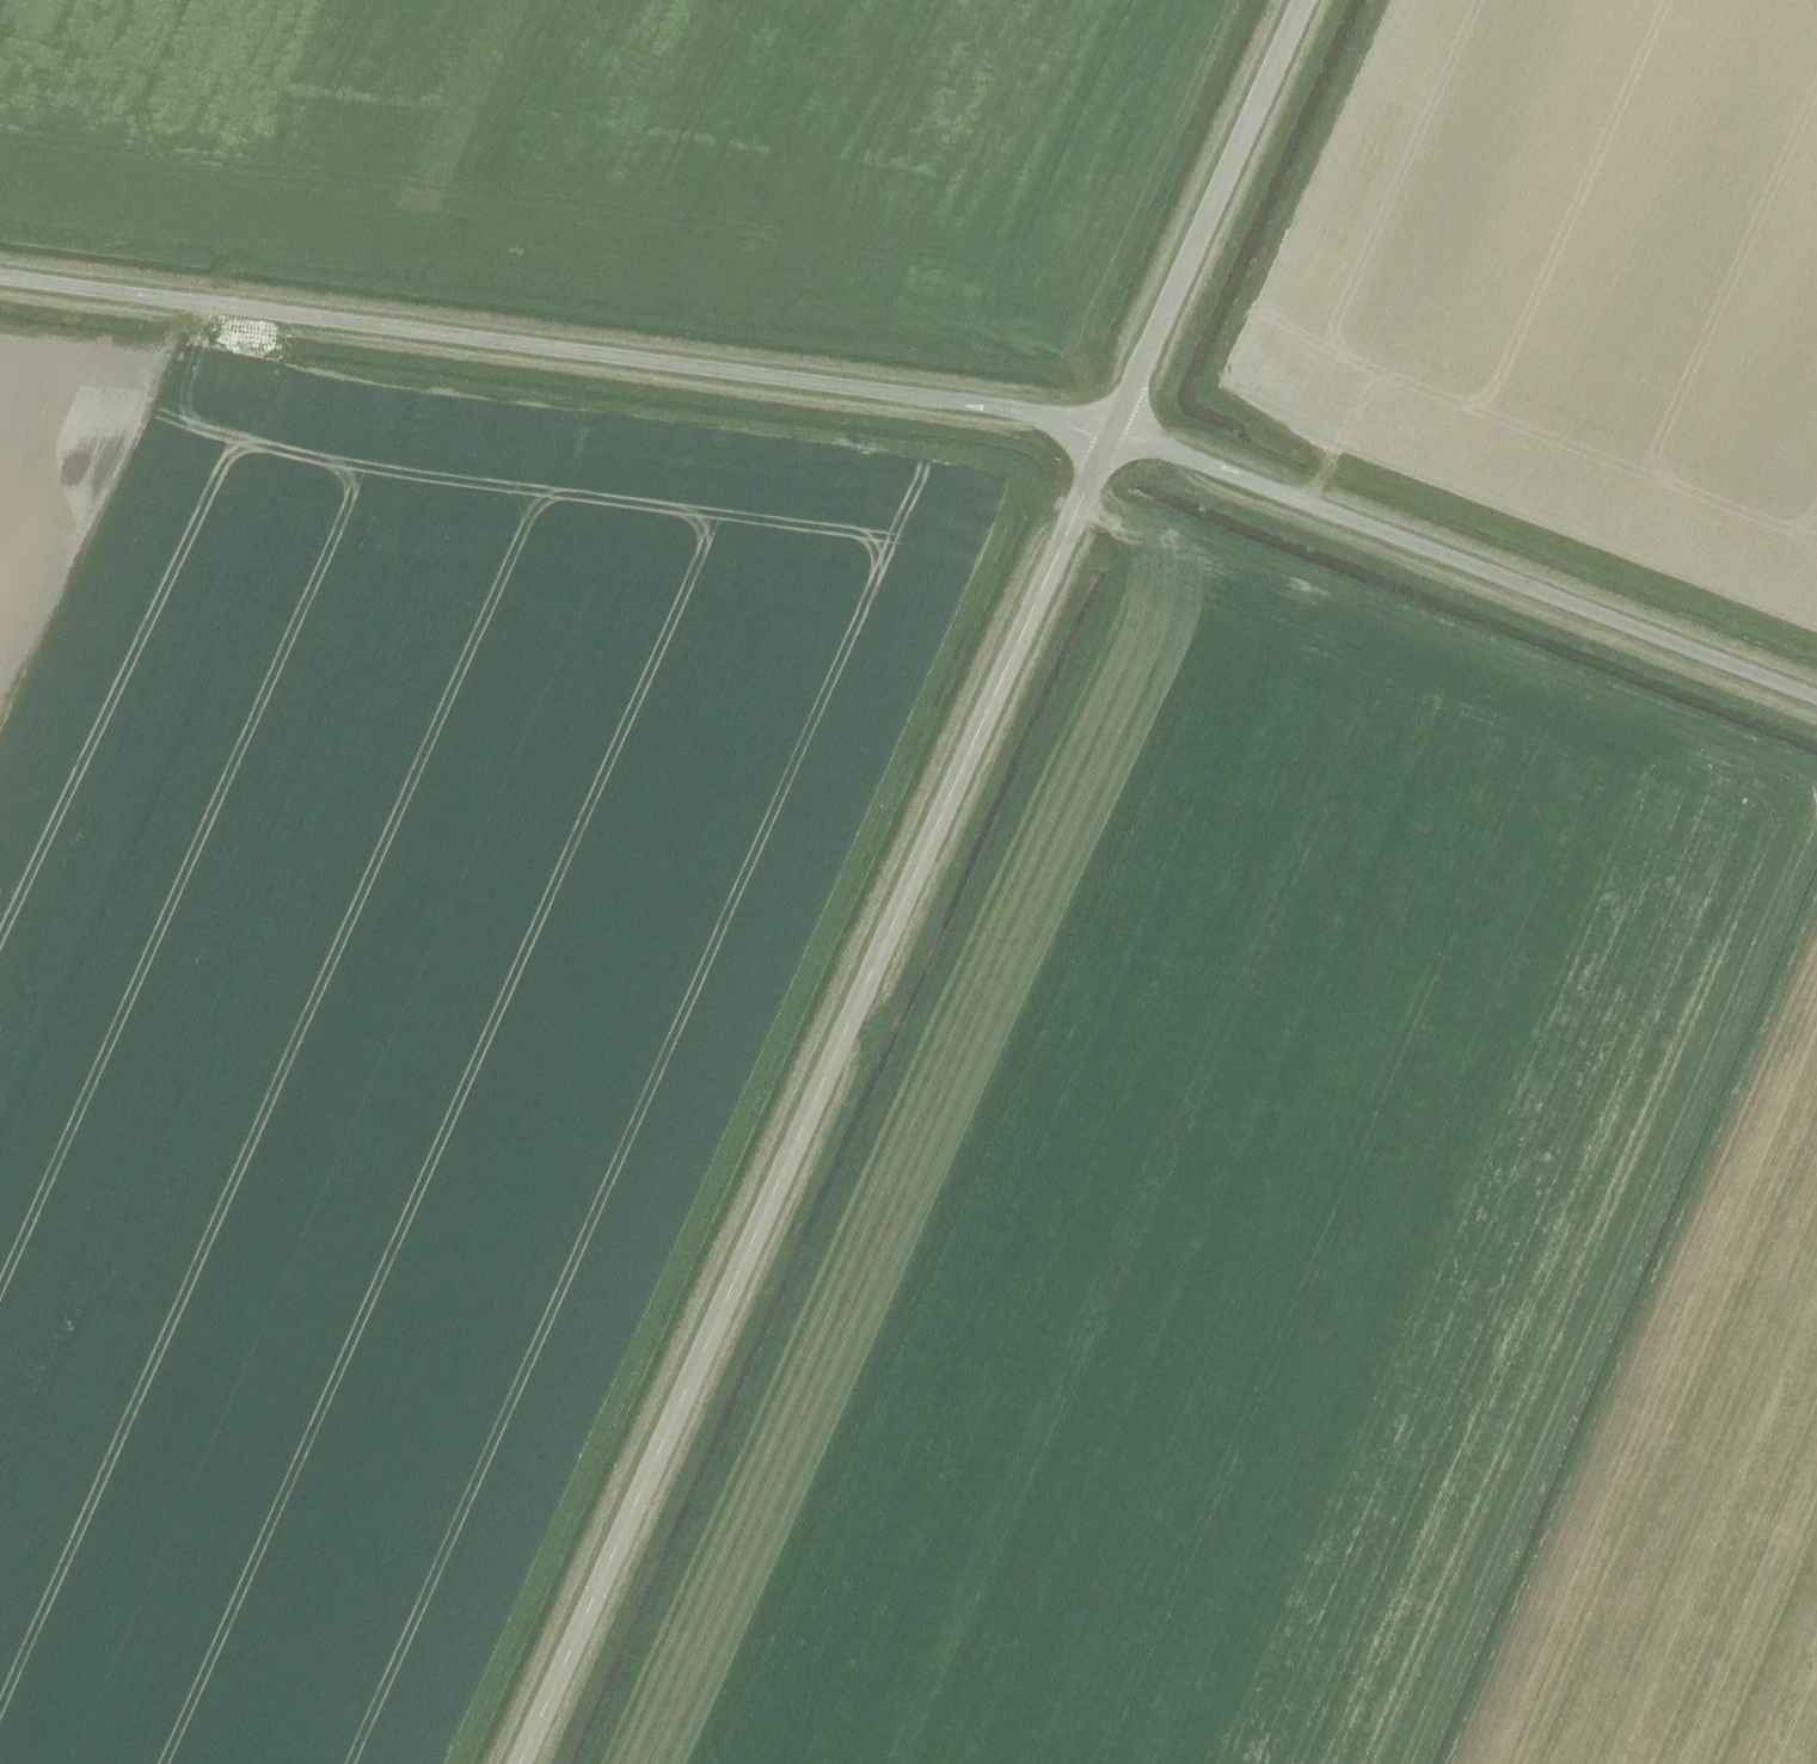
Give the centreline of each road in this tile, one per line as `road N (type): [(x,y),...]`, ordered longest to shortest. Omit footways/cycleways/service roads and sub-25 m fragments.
road 1 (unclassified): [(520,1763),(1111,432)]
road 2 (unclassified): [(1111,432),(1008,410),(0,278)]
road 3 (unclassified): [(1816,700),(1111,432)]
road 4 (unclassified): [(1111,432),(1303,0)]

